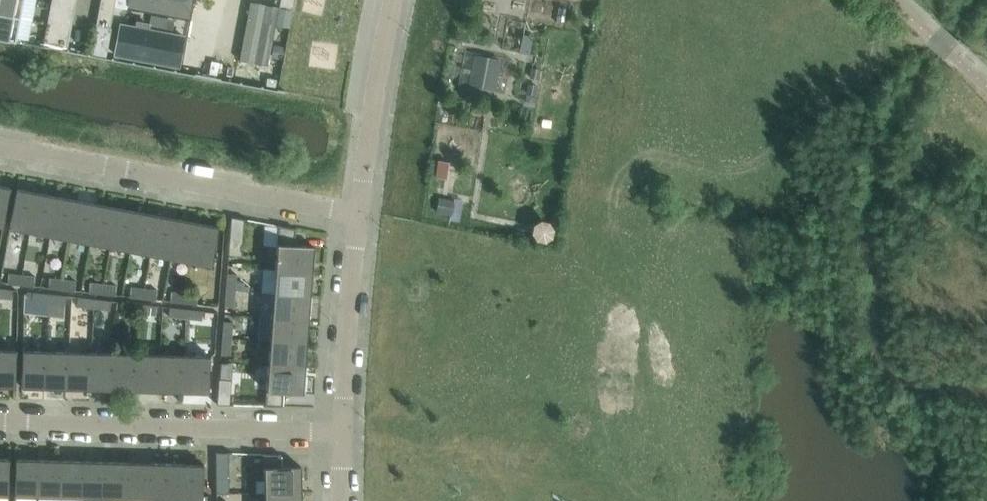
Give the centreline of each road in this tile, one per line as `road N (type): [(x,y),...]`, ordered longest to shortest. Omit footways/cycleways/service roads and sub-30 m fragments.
road 1 (residential): [(358,218),(0,151)]
road 2 (residential): [(343,433),(0,423)]
road 3 (residential): [(358,218),(392,0)]
road 4 (residential): [(343,433),(358,218)]

